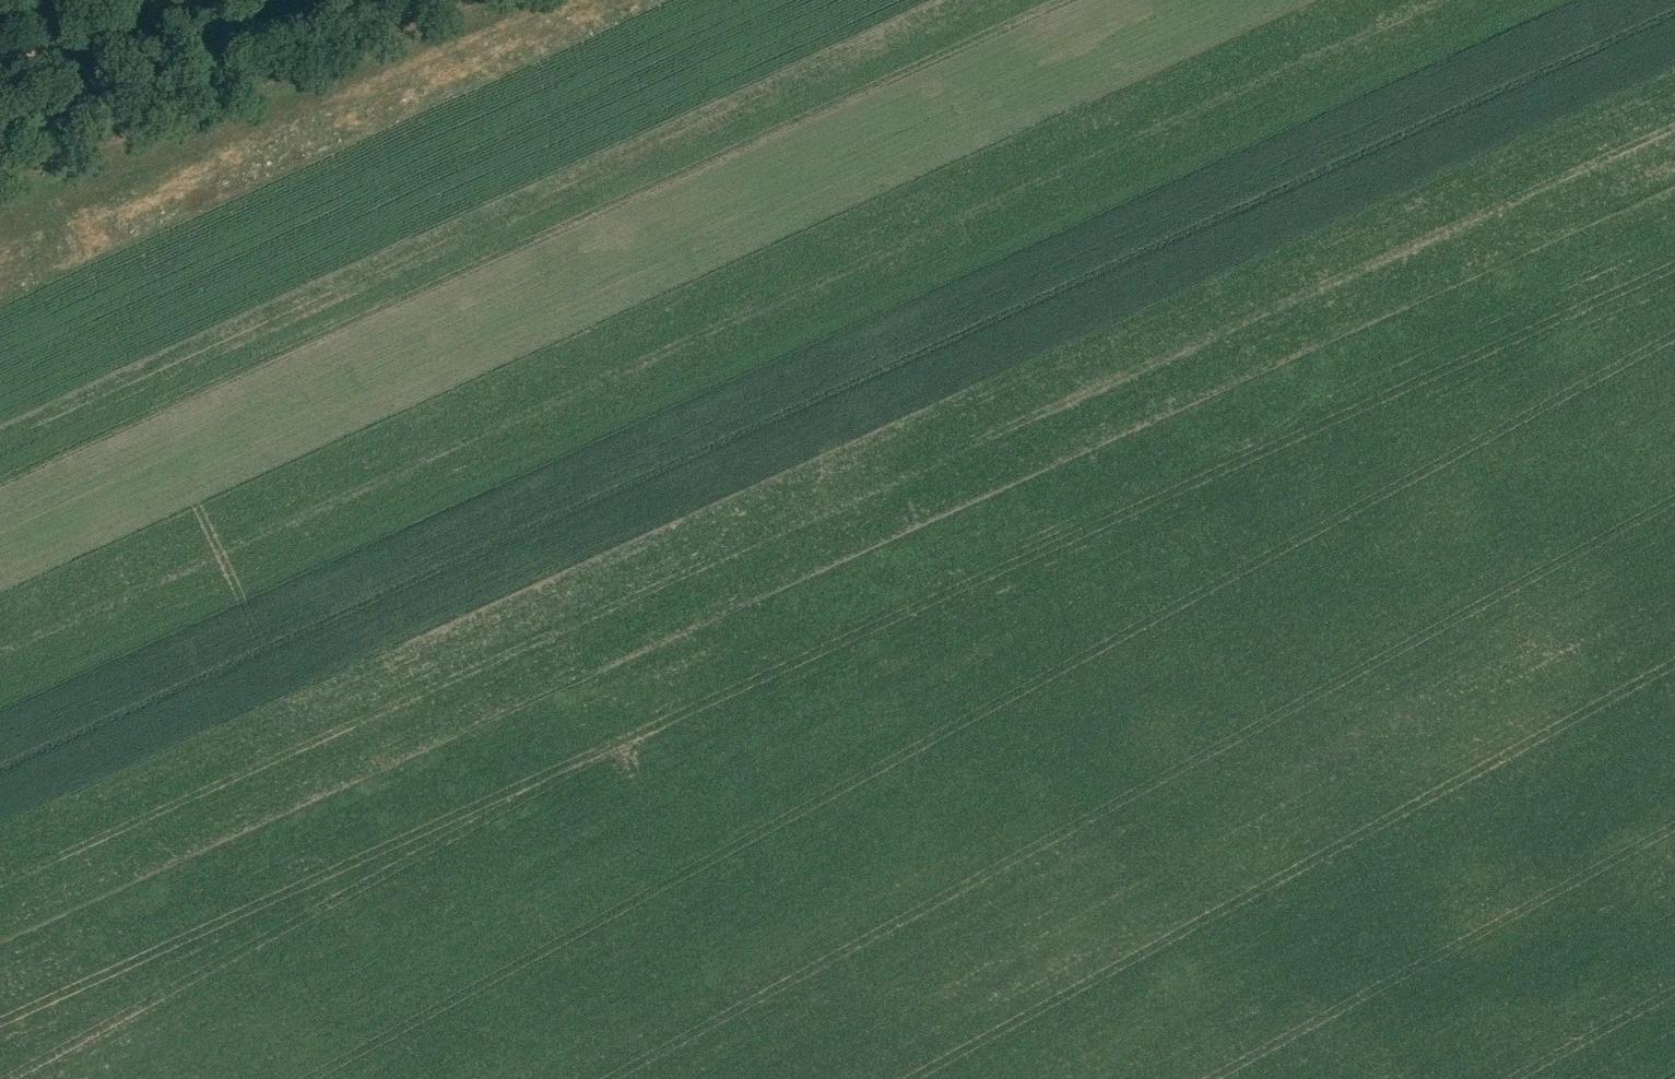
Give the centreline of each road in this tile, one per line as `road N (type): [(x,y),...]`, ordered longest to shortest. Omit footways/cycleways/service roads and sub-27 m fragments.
road 1 (track): [(435,0),(0,166)]

